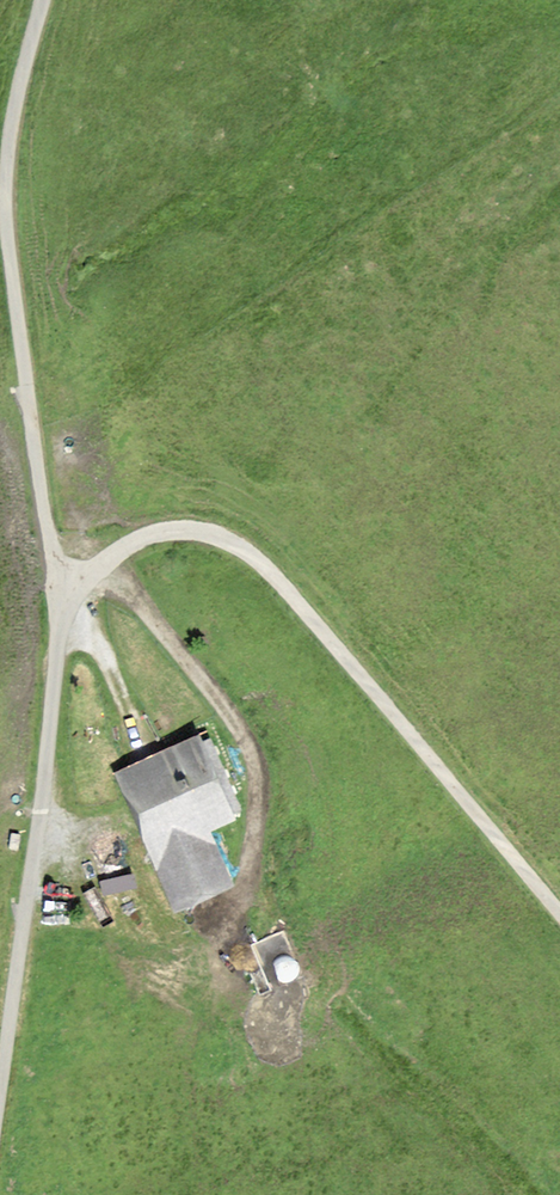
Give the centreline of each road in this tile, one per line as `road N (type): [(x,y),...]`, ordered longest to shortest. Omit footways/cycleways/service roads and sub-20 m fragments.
road 1 (unclassified): [(559,912),(286,590),(234,544),(166,532),(57,590)]
road 2 (unclassified): [(48,0),(16,133),(10,217),(57,590)]
road 3 (unclassified): [(57,590),(48,745),(0,1085)]

